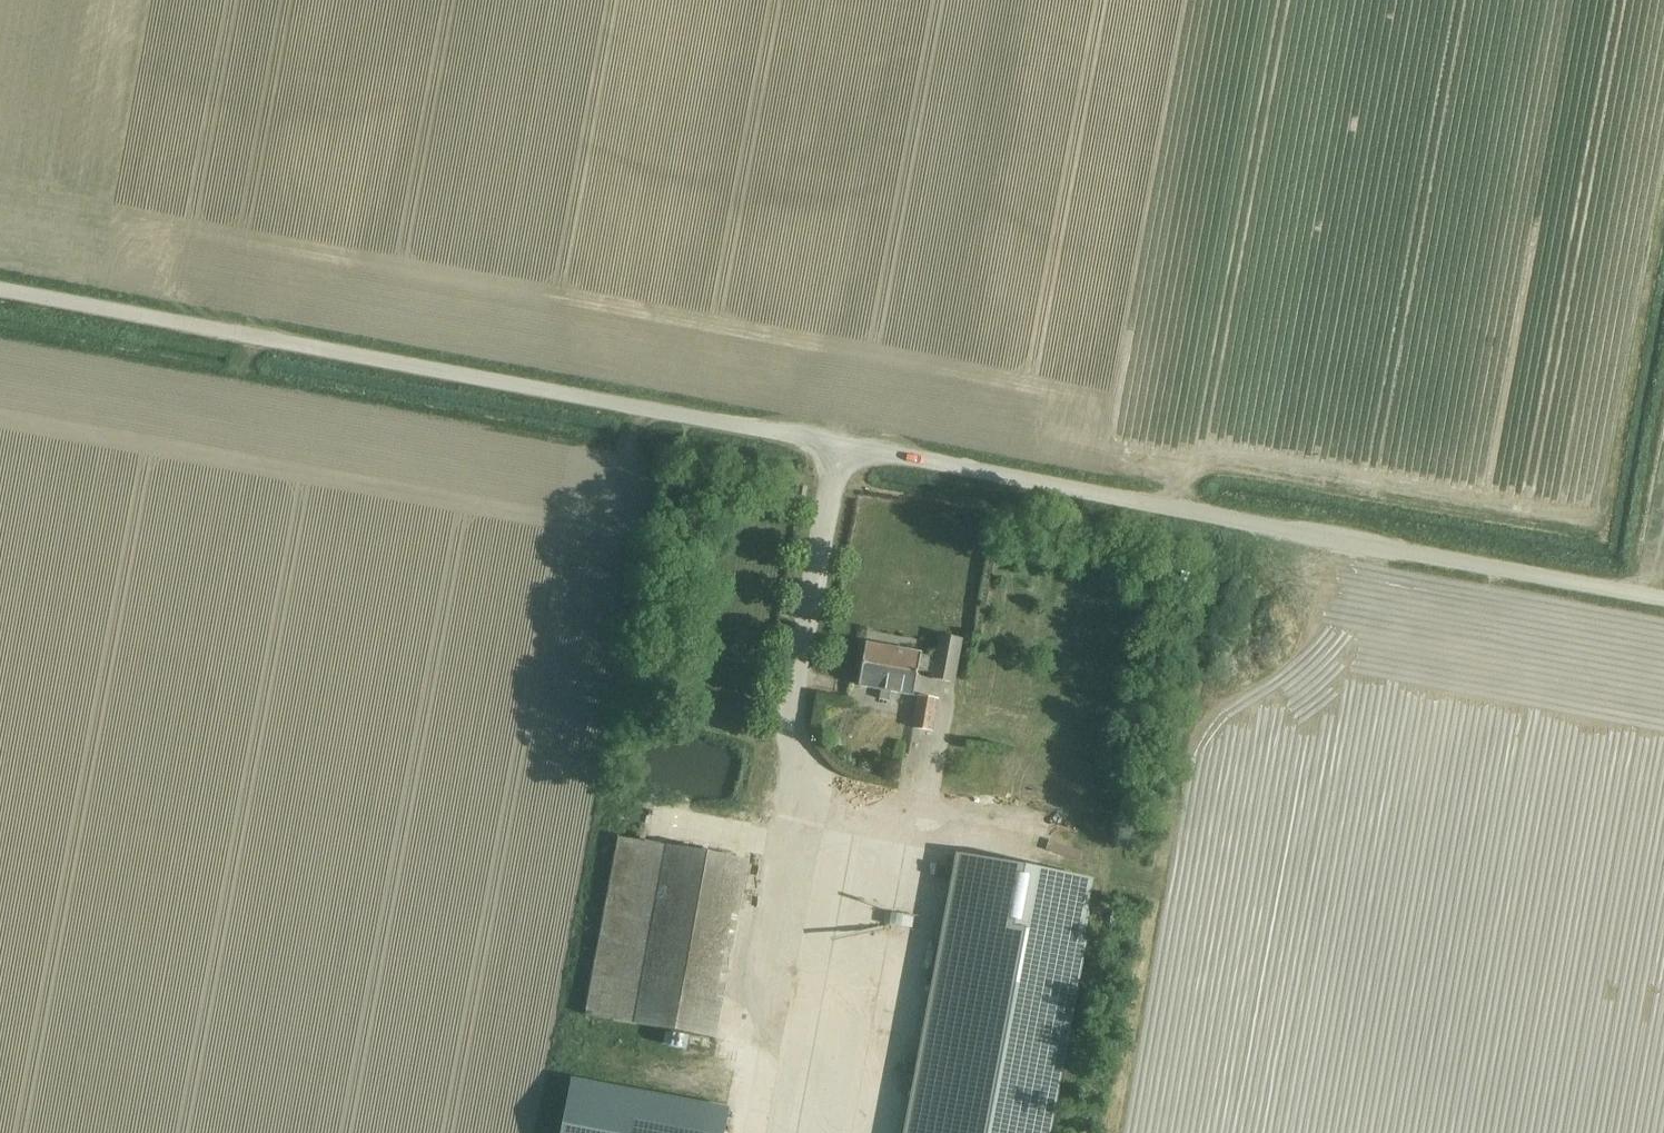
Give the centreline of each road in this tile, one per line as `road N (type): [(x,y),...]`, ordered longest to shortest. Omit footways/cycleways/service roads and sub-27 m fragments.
road 1 (unclassified): [(1663,608),(0,308)]

